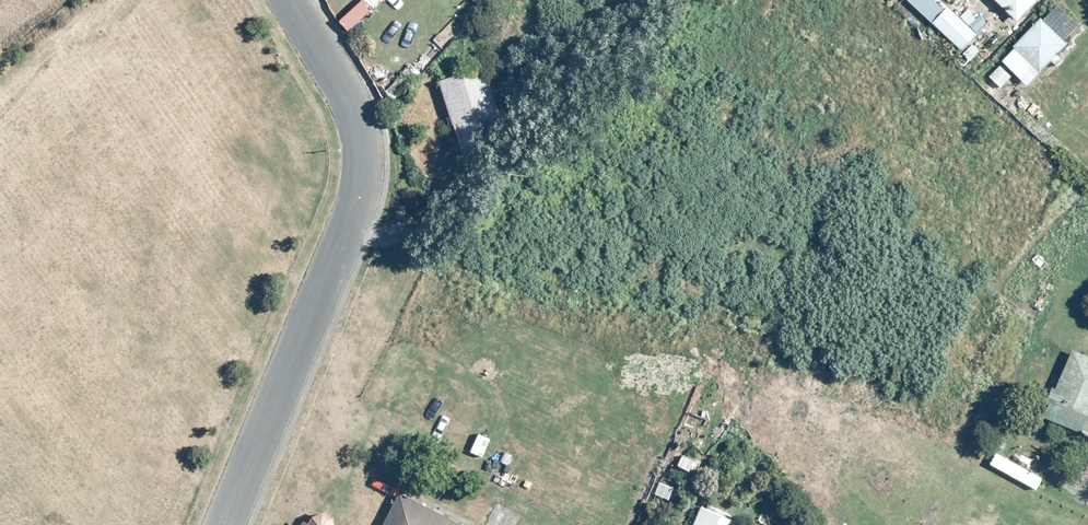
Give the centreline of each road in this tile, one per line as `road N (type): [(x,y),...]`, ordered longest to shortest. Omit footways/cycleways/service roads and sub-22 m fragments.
road 1 (residential): [(287,0),(349,108),(360,188),(220,524)]

